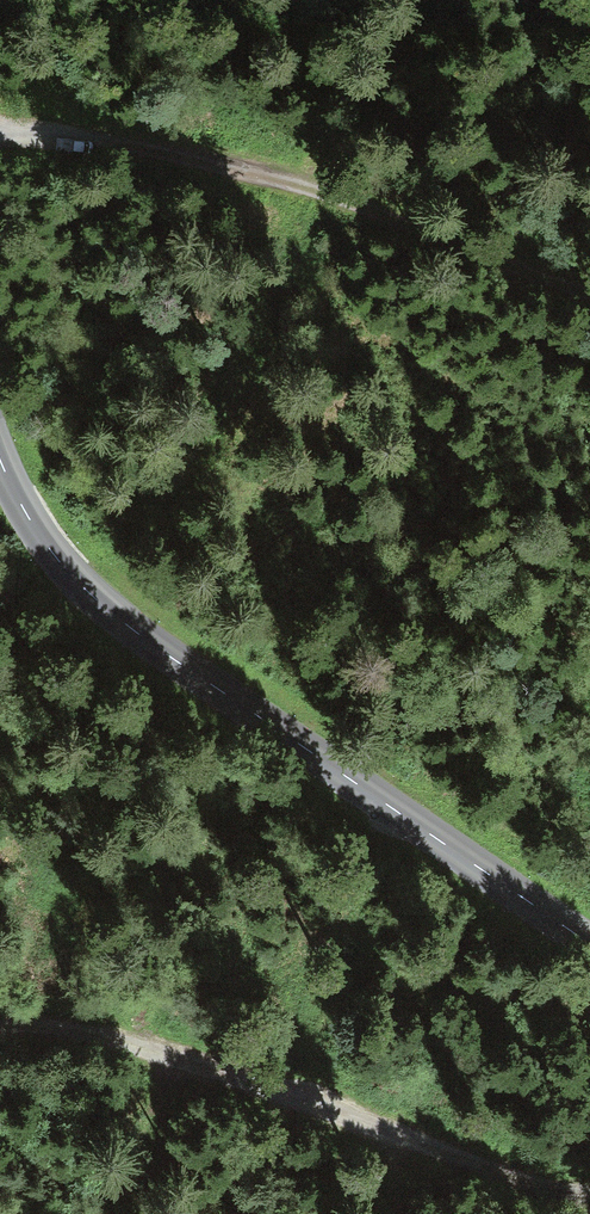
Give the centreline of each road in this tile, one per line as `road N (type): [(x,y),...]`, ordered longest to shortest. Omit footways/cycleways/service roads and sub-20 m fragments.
road 1 (tertiary): [(589,940),(96,600),(32,519),(0,456)]
road 2 (track): [(0,124),(108,134),(275,177),(589,295)]
road 3 (track): [(589,1188),(432,1154),(215,1067),(137,1046),(0,1031)]

